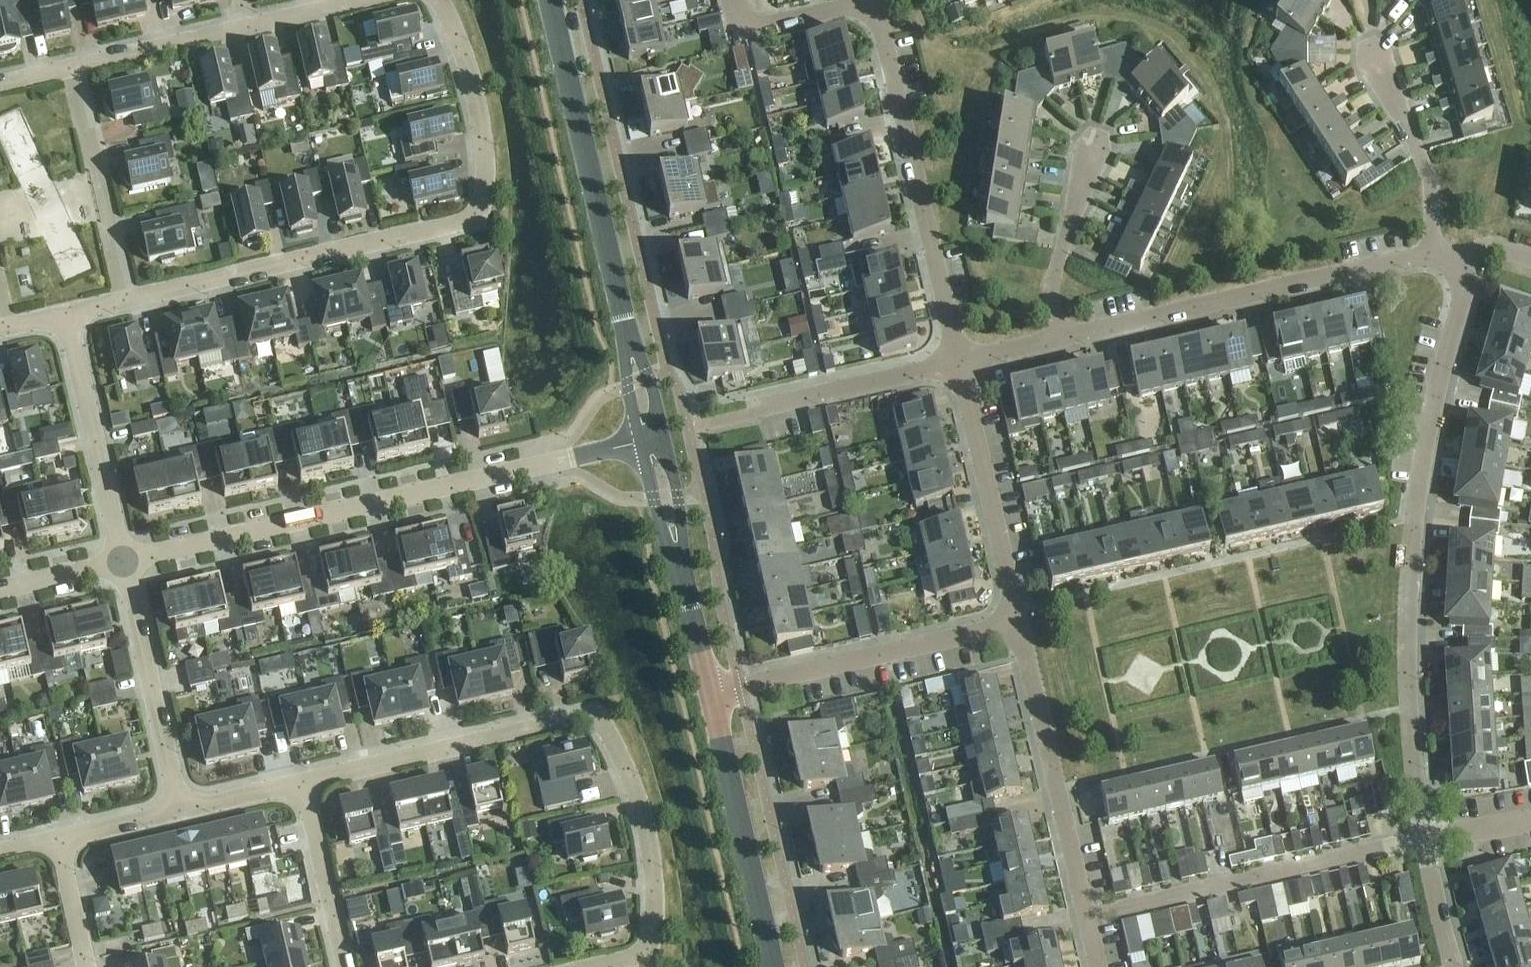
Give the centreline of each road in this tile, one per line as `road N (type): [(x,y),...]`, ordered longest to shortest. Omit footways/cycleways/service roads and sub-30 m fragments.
road 1 (residential): [(589,966),(645,954),(654,901),(639,806),(592,715),(302,782)]
road 2 (residential): [(121,300),(475,214),(485,180),(481,125),(466,60),(438,0)]
road 3 (residential): [(1458,264),(1465,290),(1422,470),(1409,610),(1424,838)]
road 4 (residential): [(640,443),(122,562)]
road 5 (residential): [(1059,339),(1432,253)]
road 6 (residential): [(867,14),(882,32),(959,362)]
road 7 (residential): [(1088,917),(1424,838)]
road 8 (tertiary): [(549,0),(626,331)]
road 9 (residential): [(1019,623),(710,693)]
road 10 (residential): [(366,0),(66,69)]
road 11 (residential): [(1019,623),(1088,917)]
road 12 (tertiary): [(710,693),(773,966)]
road 13 (residential): [(959,362),(1019,623)]
road 14 (residential): [(122,562),(65,313)]
road 15 (residential): [(179,811),(122,562)]
road 16 (residential): [(121,300),(66,69)]
road 17 (residential): [(1373,58),(1430,182),(1432,253)]
road 18 (residential): [(757,409),(959,362)]
road 19 (residential): [(1094,147),(1053,280),(1059,339)]
road 20 (residential): [(345,966),(302,782)]
road 21 (residential): [(867,14),(841,7),(753,25),(741,22),(730,0)]
road 22 (tertiary): [(640,443),(668,554),(681,568)]
road 23 (tertiary): [(681,568),(678,494),(664,437)]
road 24 (residential): [(1424,838),(1454,966)]
road 25 (residential): [(86,966),(57,839)]
road 26 (tertiary): [(681,568),(710,693)]
road 27 (residential): [(302,782),(179,811)]
road 28 (residential): [(179,811),(57,839)]
road 29 (residential): [(122,562),(0,590)]

